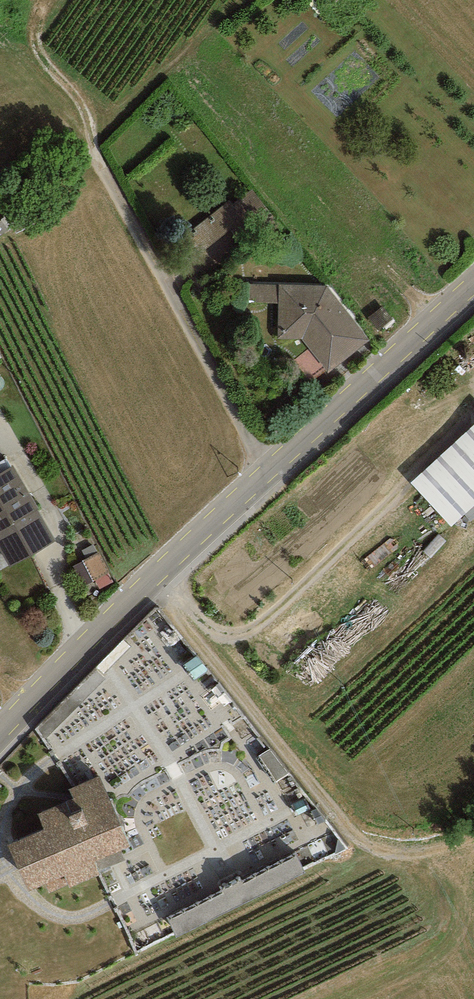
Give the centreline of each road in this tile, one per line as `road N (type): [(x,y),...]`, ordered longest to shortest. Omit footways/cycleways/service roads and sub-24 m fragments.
road 1 (tertiary): [(0,735),(160,572),(473,284)]
road 2 (track): [(160,572),(386,833),(433,857),(473,843)]
road 3 (track): [(137,223),(33,47),(61,0)]

